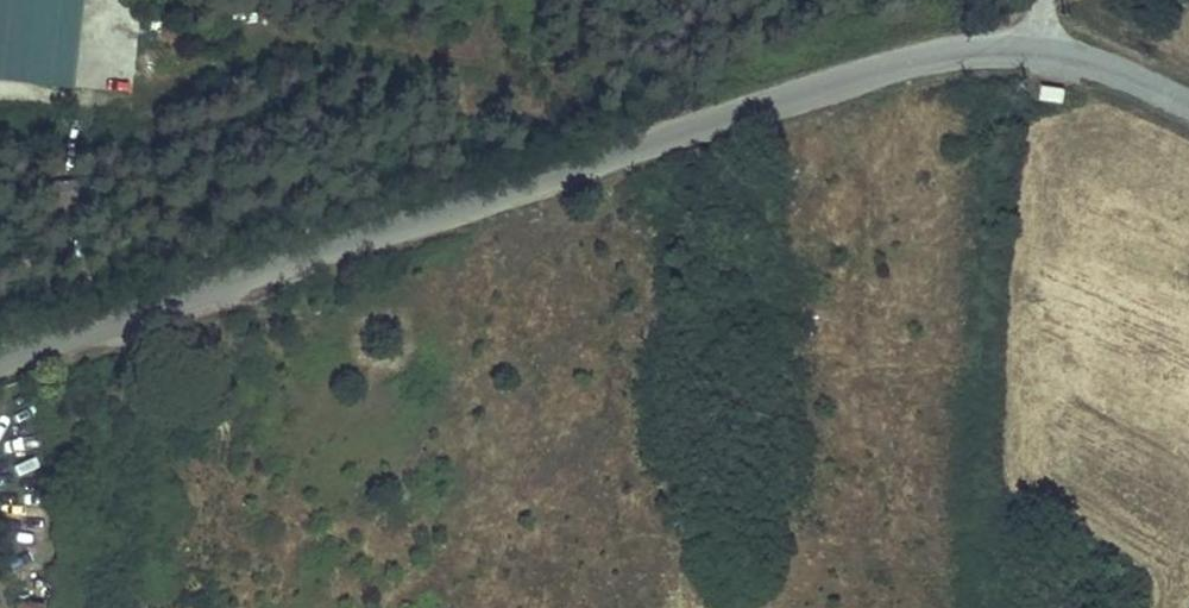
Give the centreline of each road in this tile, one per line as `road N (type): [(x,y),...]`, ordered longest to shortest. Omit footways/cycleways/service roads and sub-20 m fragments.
road 1 (unclassified): [(1041,54),(896,68),(293,265)]
road 2 (secondary): [(206,607),(293,265)]
road 3 (unclassified): [(293,265),(0,362)]
road 4 (secondary): [(293,265),(329,127),(385,0)]
road 5 (unclassified): [(1188,103),(1085,62),(1041,54)]

